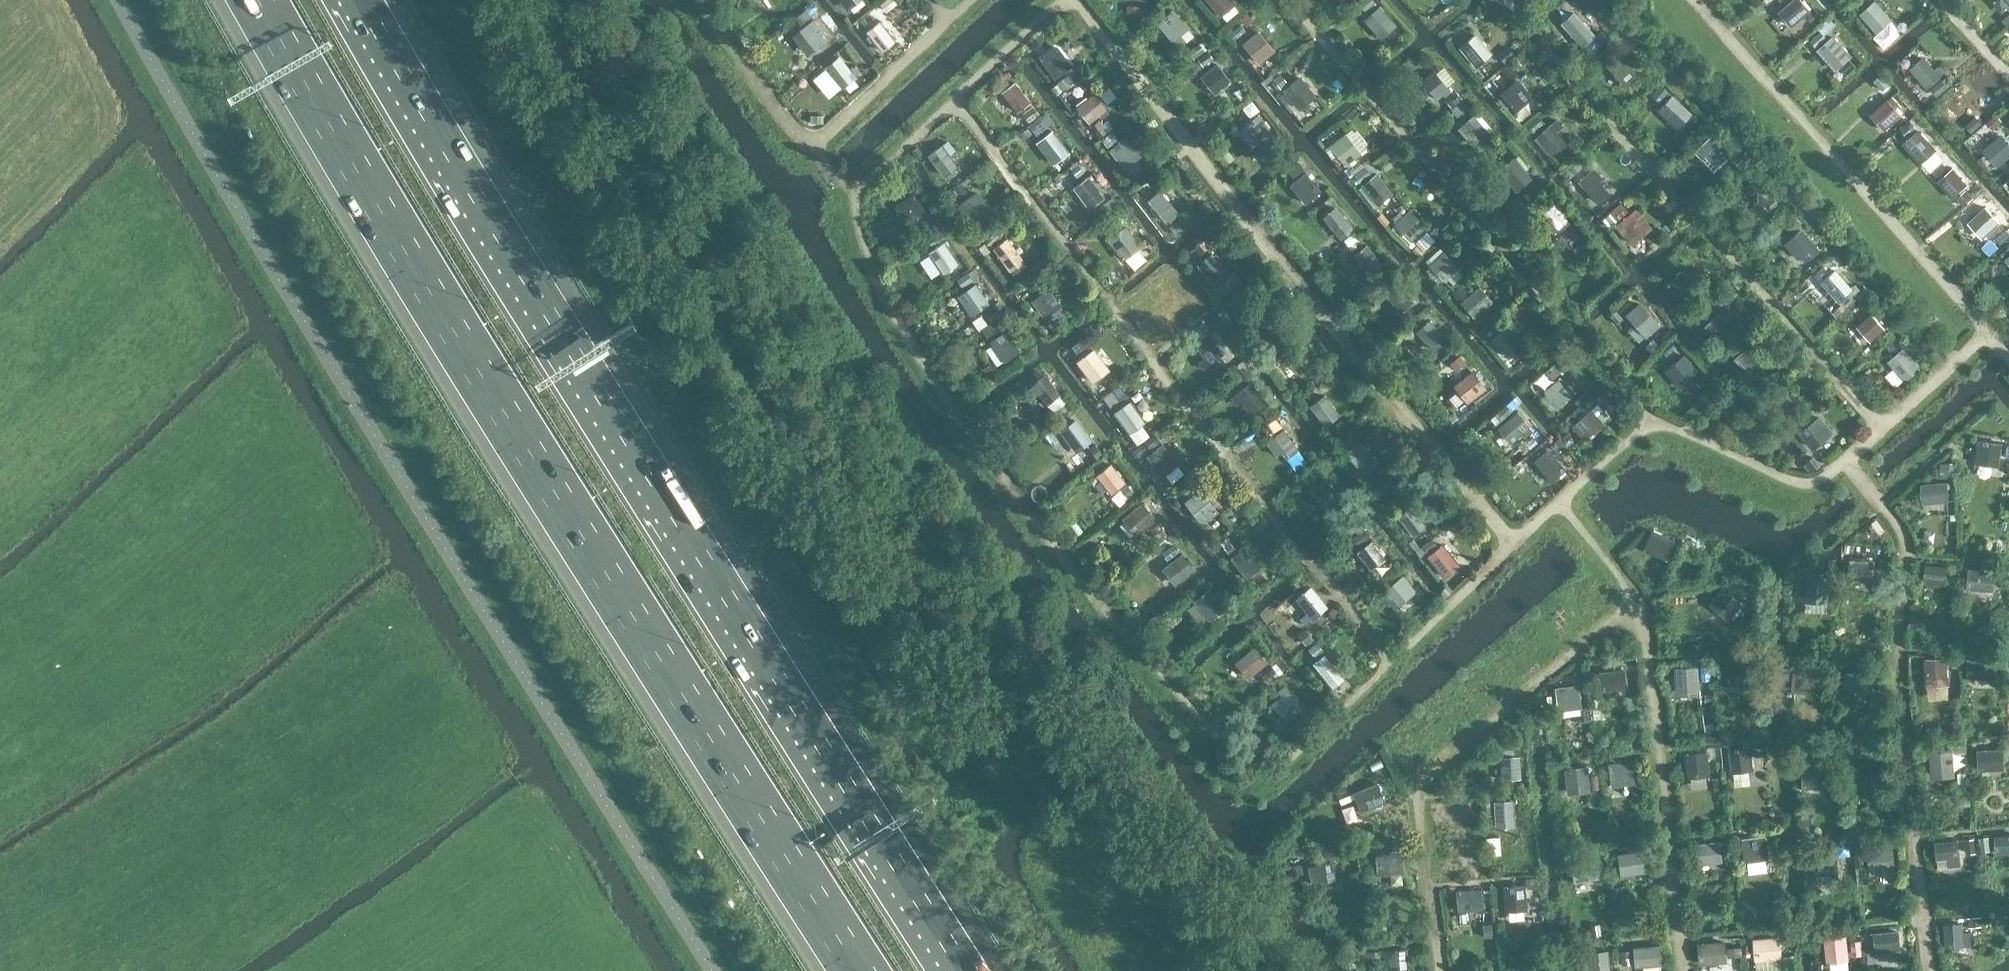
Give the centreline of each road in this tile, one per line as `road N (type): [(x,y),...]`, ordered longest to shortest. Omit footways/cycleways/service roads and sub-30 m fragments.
road 1 (motorway): [(249,0),(863,970)]
road 2 (motorway): [(951,970),(433,150),(347,0)]

